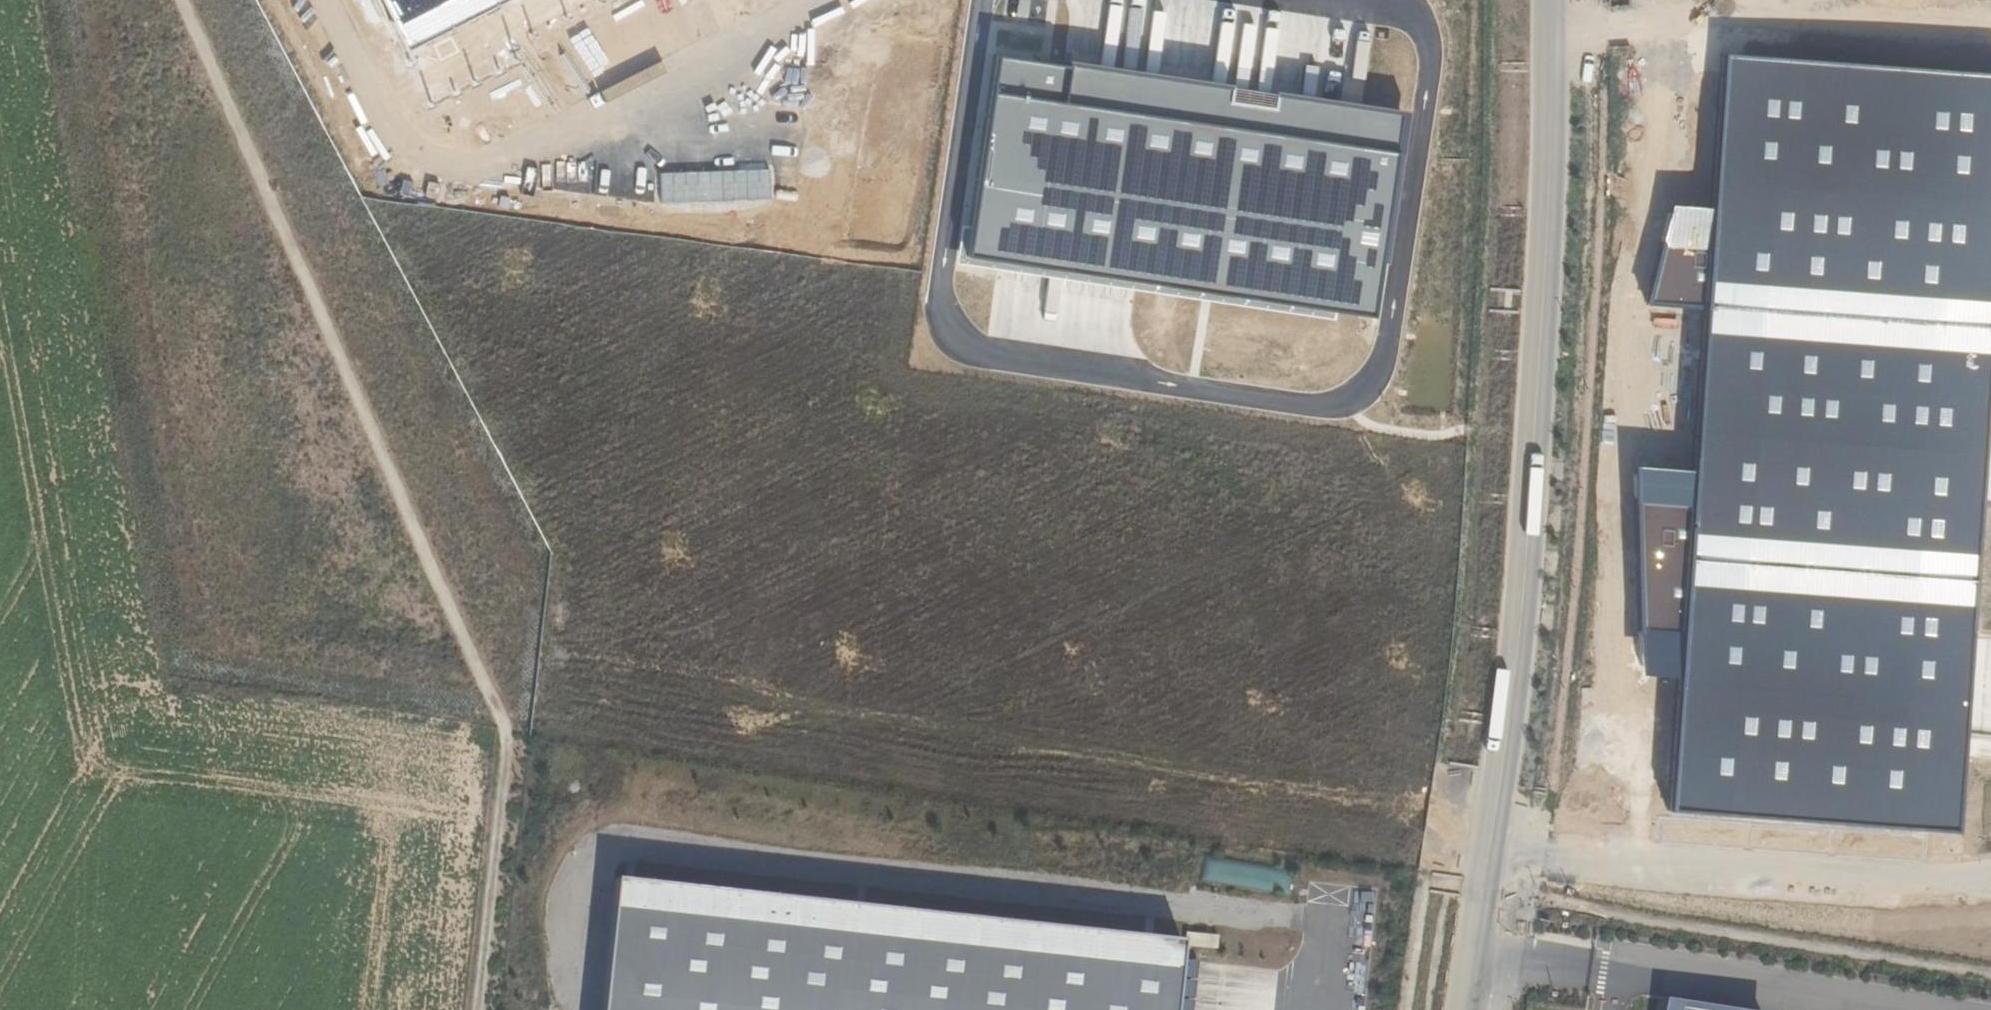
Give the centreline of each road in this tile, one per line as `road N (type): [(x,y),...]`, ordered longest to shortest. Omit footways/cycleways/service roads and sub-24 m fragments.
road 1 (residential): [(1551,0),(1534,457),(1517,665),(1475,952)]

